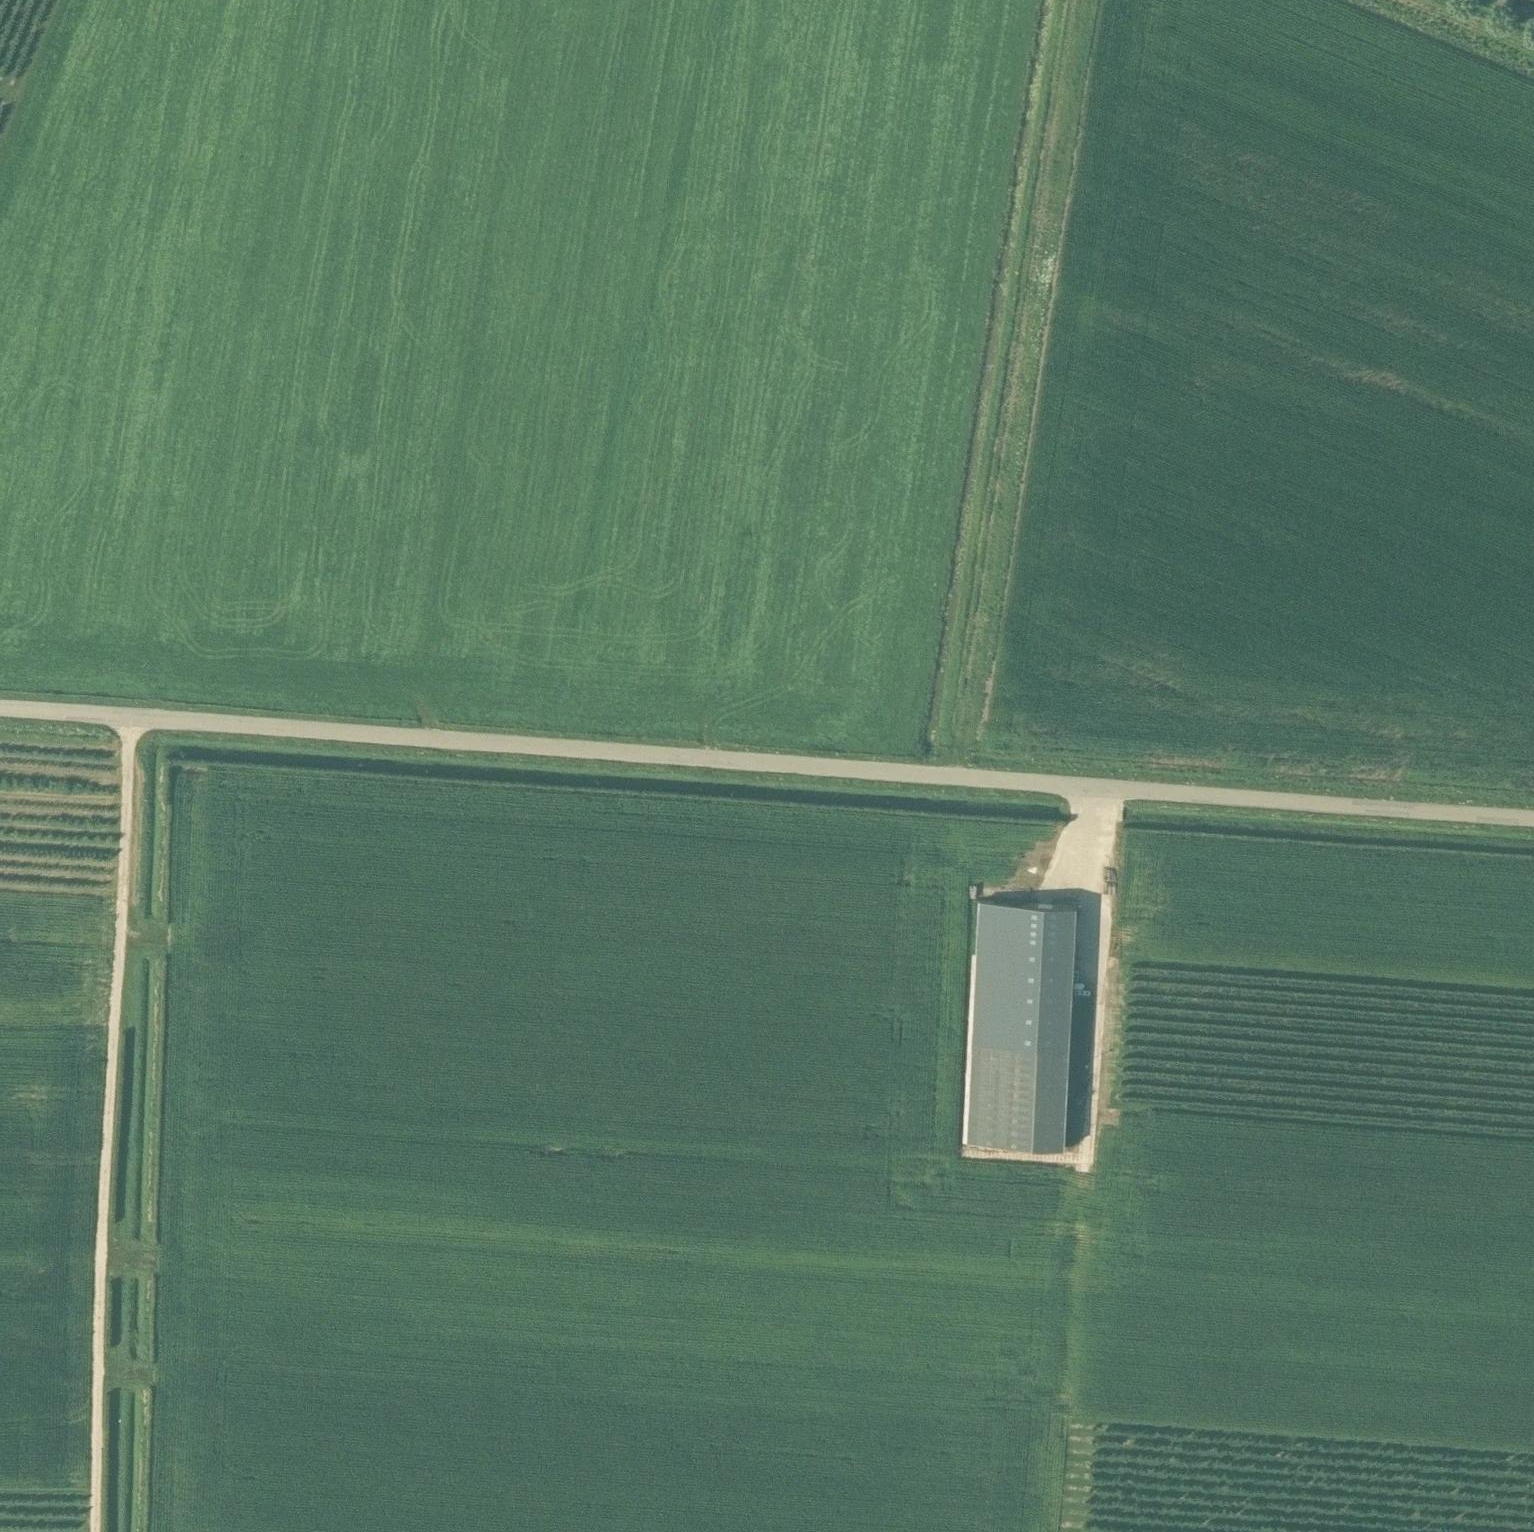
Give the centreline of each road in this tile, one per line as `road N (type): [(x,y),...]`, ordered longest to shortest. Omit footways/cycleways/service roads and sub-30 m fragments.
road 1 (unclassified): [(1533,818),(130,718)]
road 2 (unclassified): [(96,1531),(130,718)]
road 3 (unclassified): [(130,718),(0,708)]

